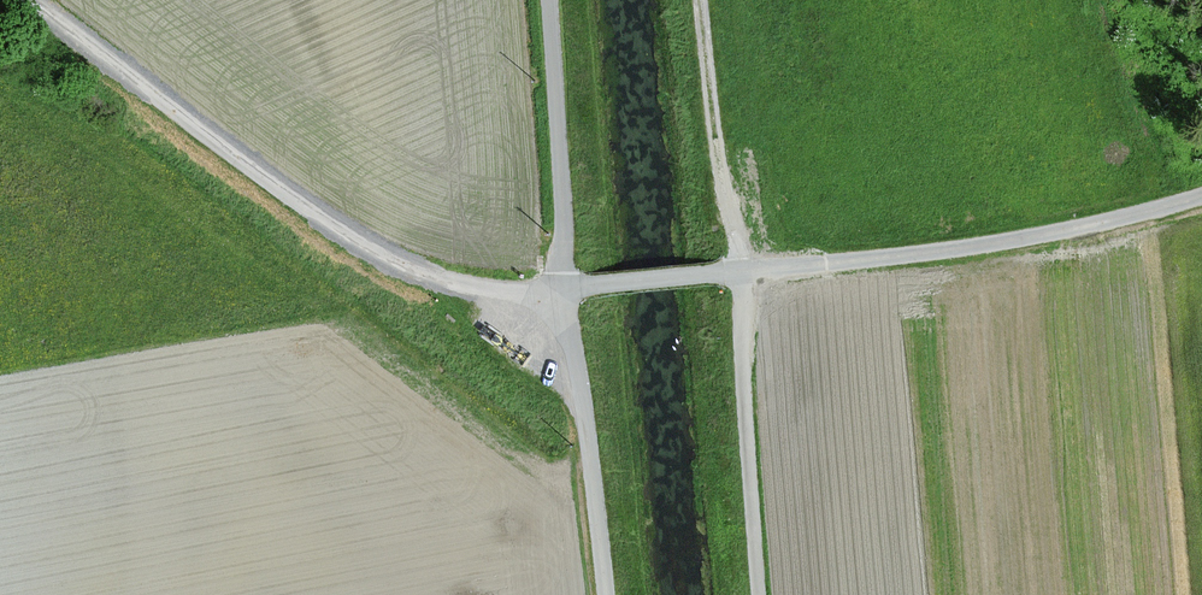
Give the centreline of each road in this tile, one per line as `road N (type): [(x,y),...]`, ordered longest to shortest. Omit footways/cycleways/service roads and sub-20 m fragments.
road 1 (unclassified): [(27,0),(280,193),(397,263),(486,291),(563,289)]
road 2 (unclassified): [(1201,196),(966,247),(743,272)]
road 3 (unclassified): [(758,594),(743,272)]
road 4 (unclassified): [(563,289),(607,594)]
road 5 (unclassified): [(549,0),(563,289)]
road 6 (unclassified): [(743,272),(700,0)]
road 7 (unclassified): [(743,272),(563,289)]

